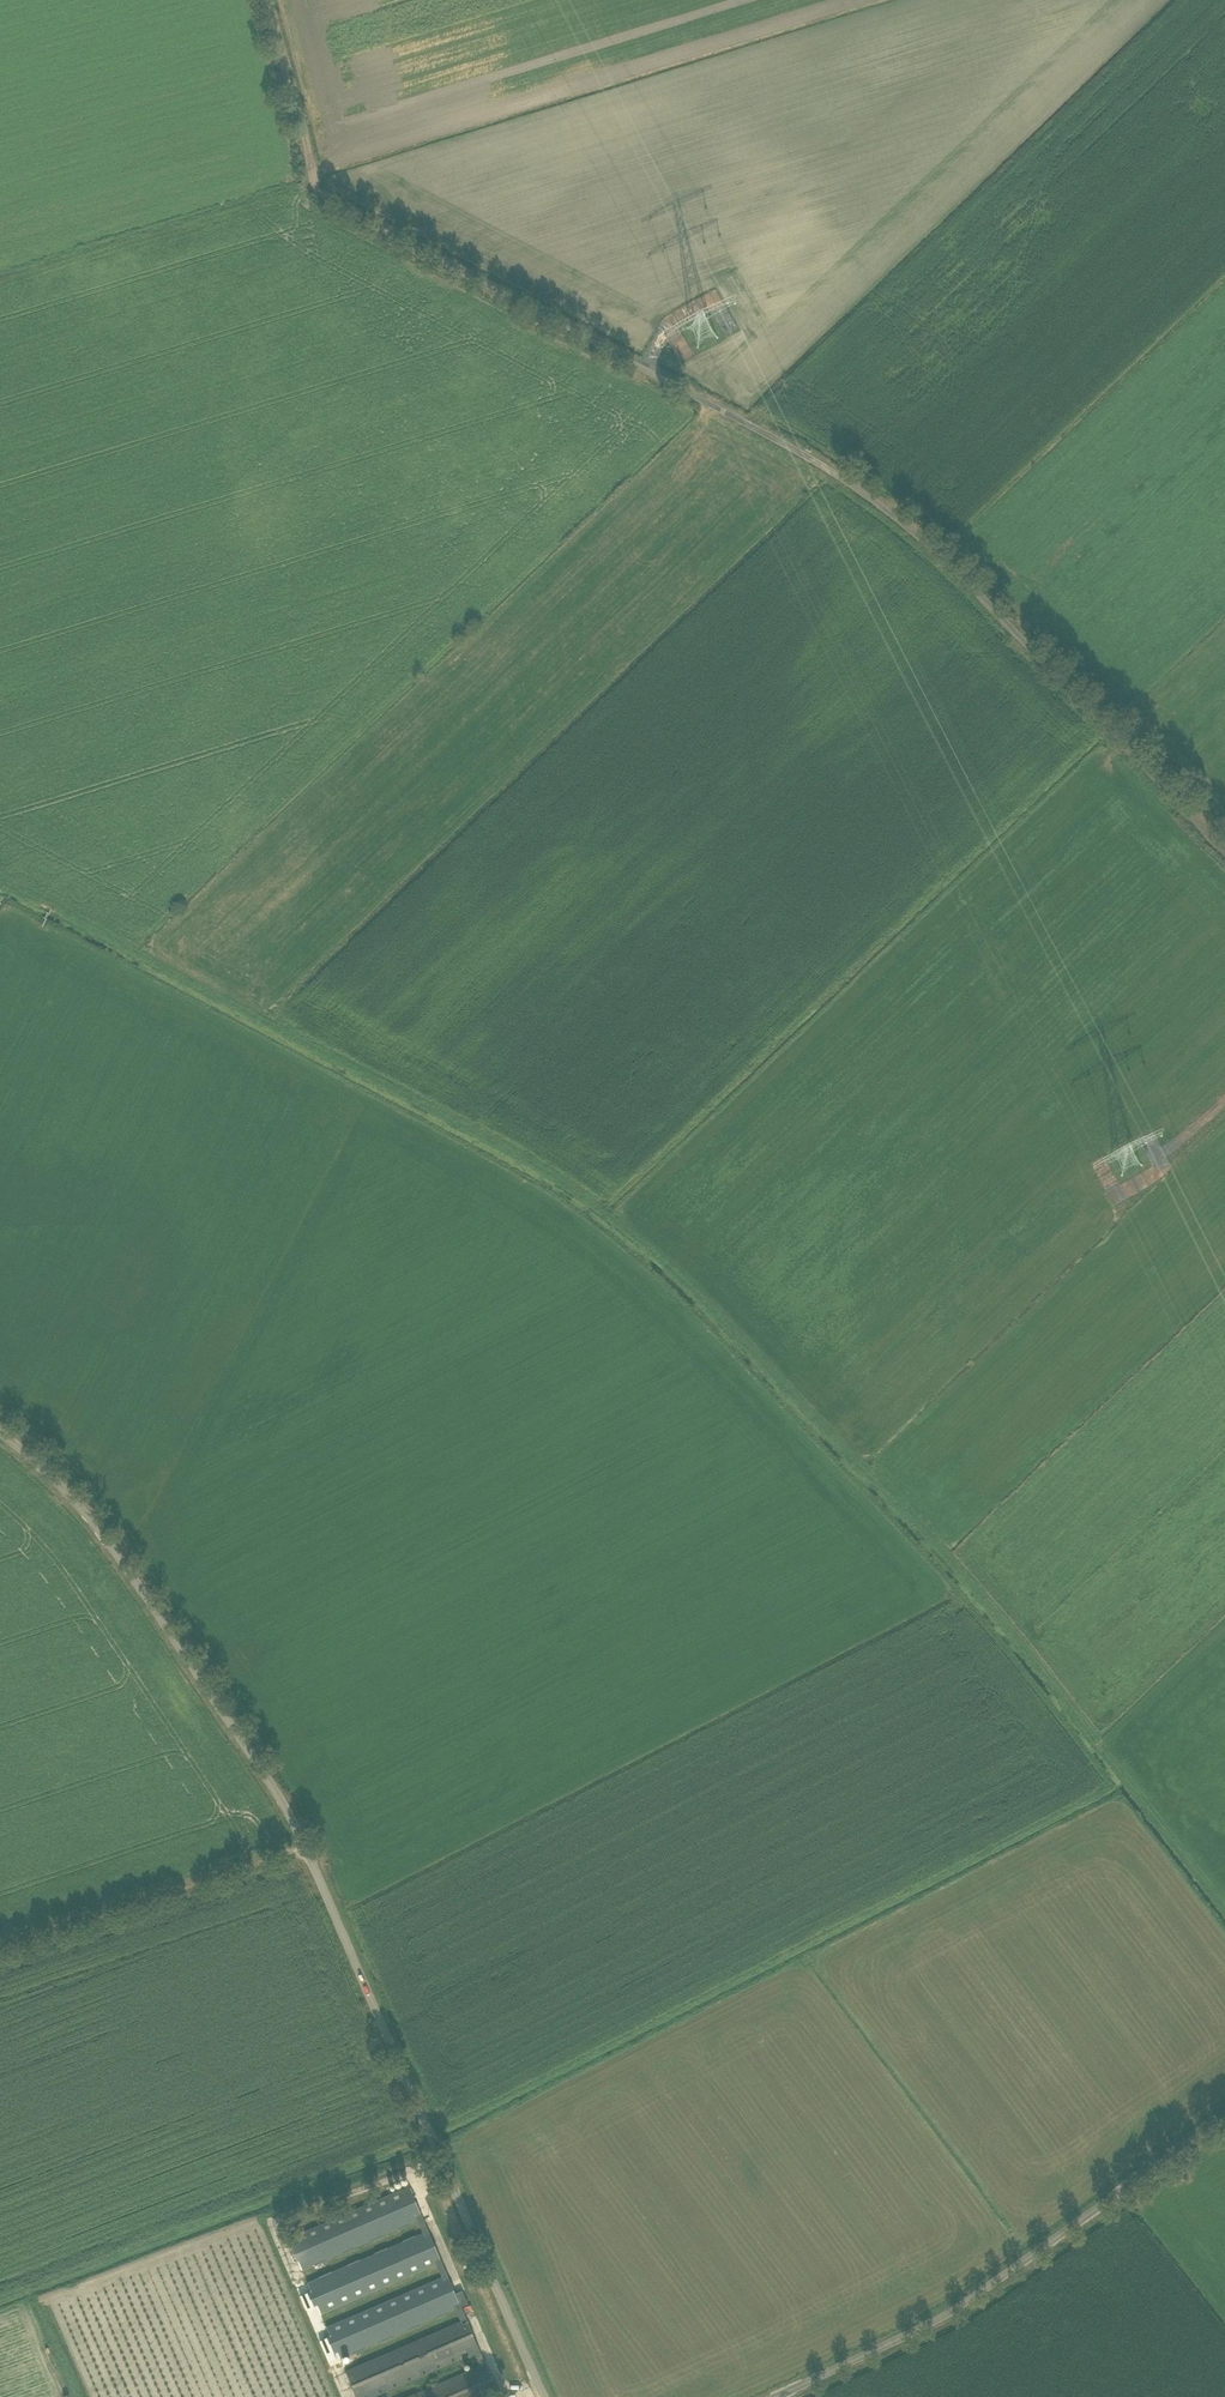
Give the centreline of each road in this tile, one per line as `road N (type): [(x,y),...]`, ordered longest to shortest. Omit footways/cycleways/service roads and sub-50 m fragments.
road 1 (unclassified): [(0,1421),(100,1513),(311,1835),(549,2396)]
road 2 (unclassified): [(1224,843),(922,530),(868,485),(330,186)]
road 3 (unclassified): [(770,2396),(933,2322),(1224,2114)]
road 4 (track): [(269,0),(314,166),(330,186)]

